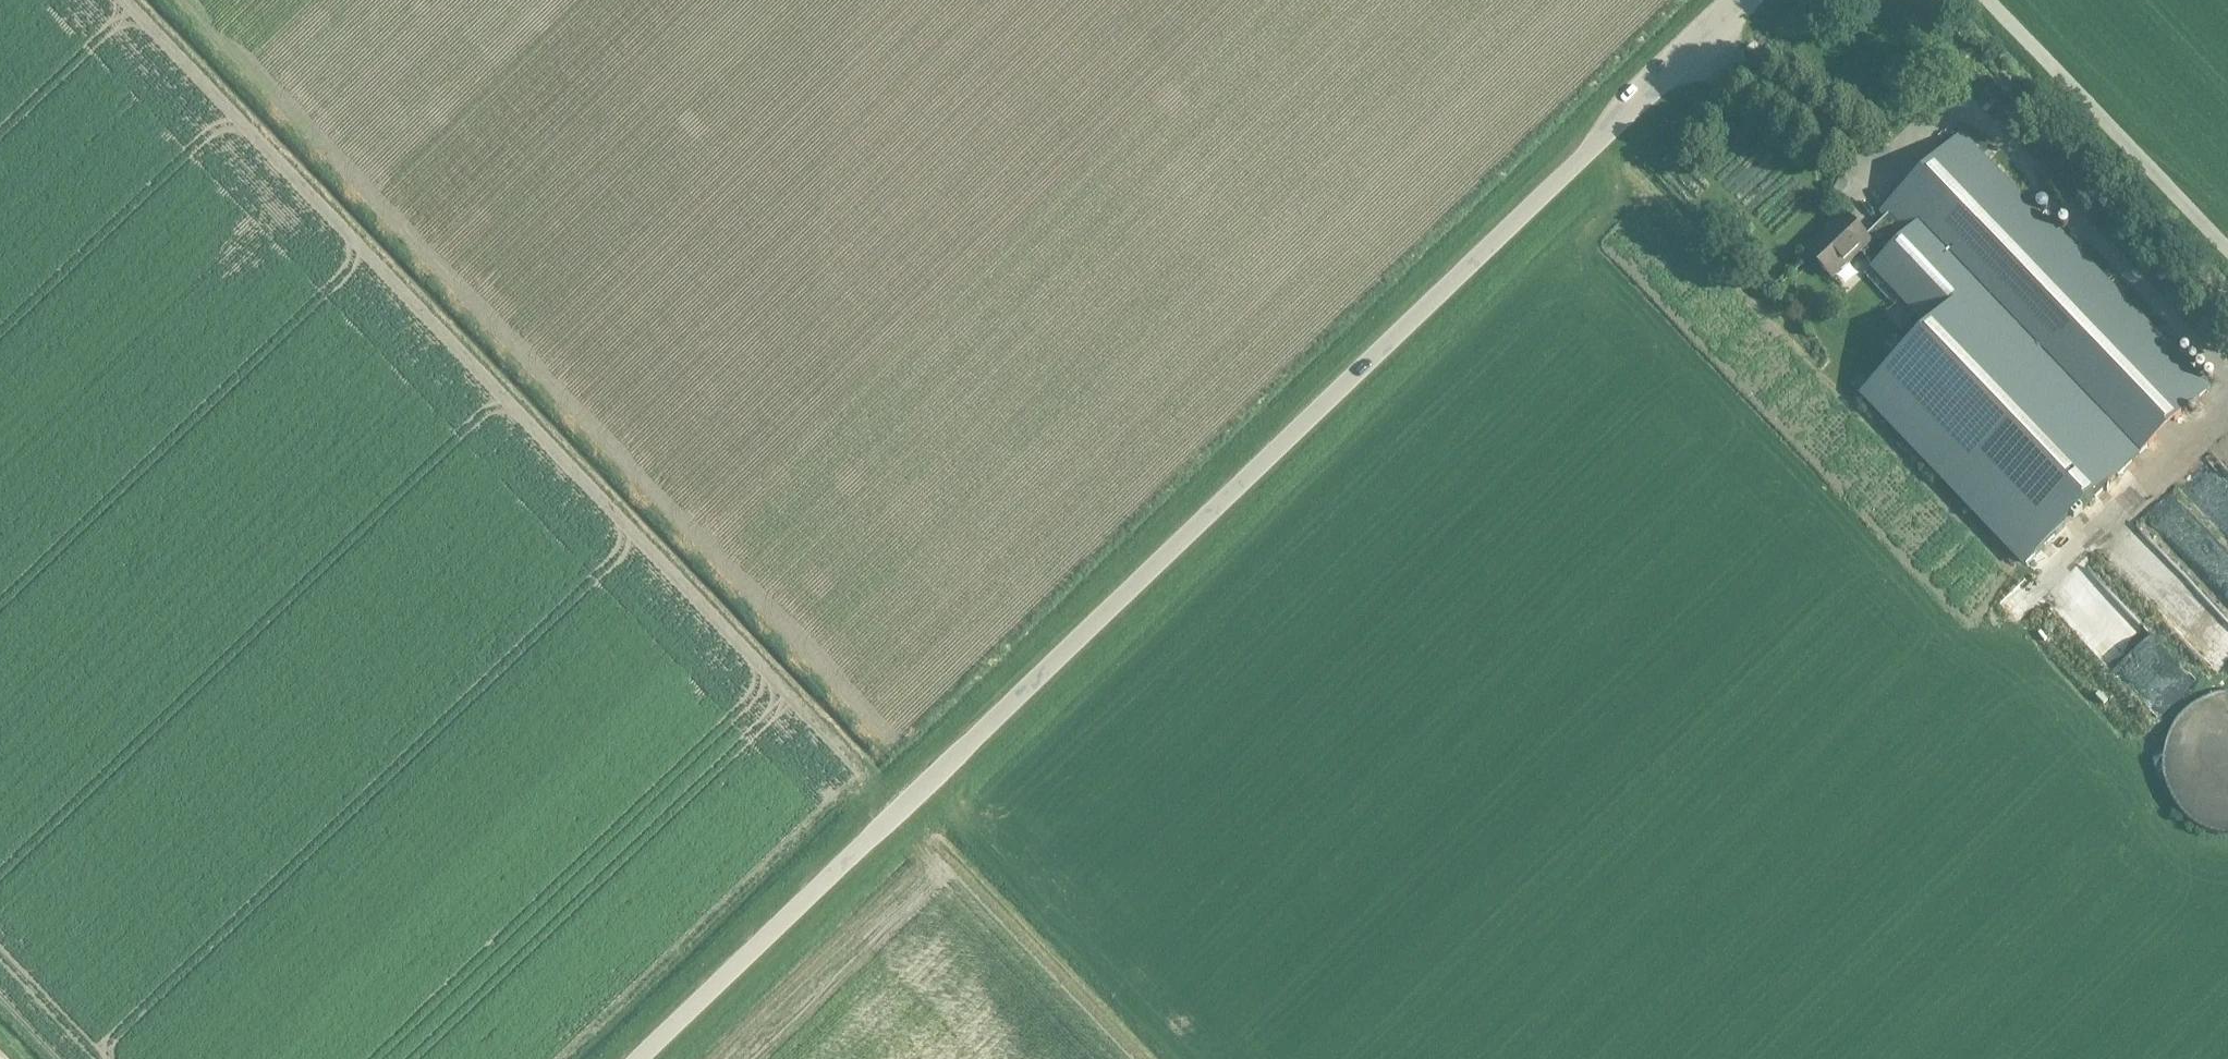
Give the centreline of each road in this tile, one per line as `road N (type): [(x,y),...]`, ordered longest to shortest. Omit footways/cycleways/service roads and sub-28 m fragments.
road 1 (tertiary): [(630,1058),(1735,0)]

